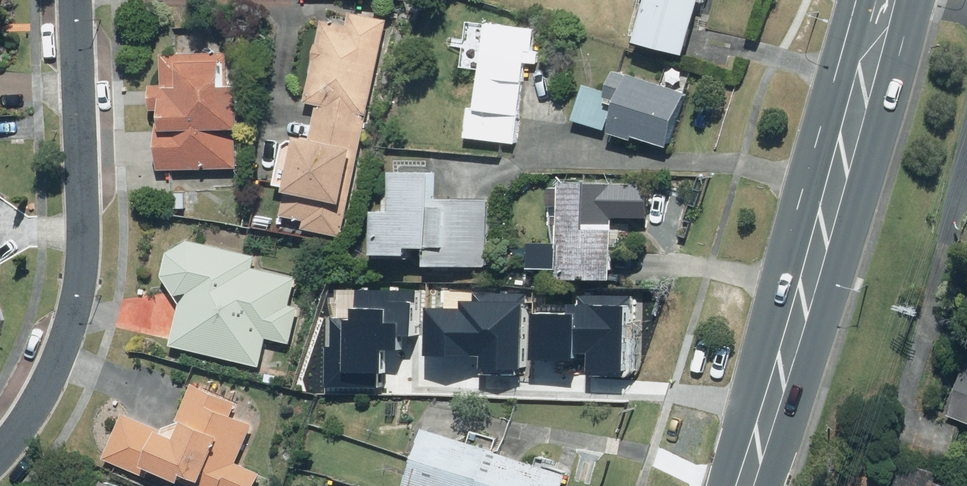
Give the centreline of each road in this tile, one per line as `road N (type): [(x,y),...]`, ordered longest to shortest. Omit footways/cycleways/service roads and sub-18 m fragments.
road 1 (primary): [(736,485),(801,295),(881,0)]
road 2 (residential): [(0,451),(43,395),(67,341),(77,265),(70,0)]

